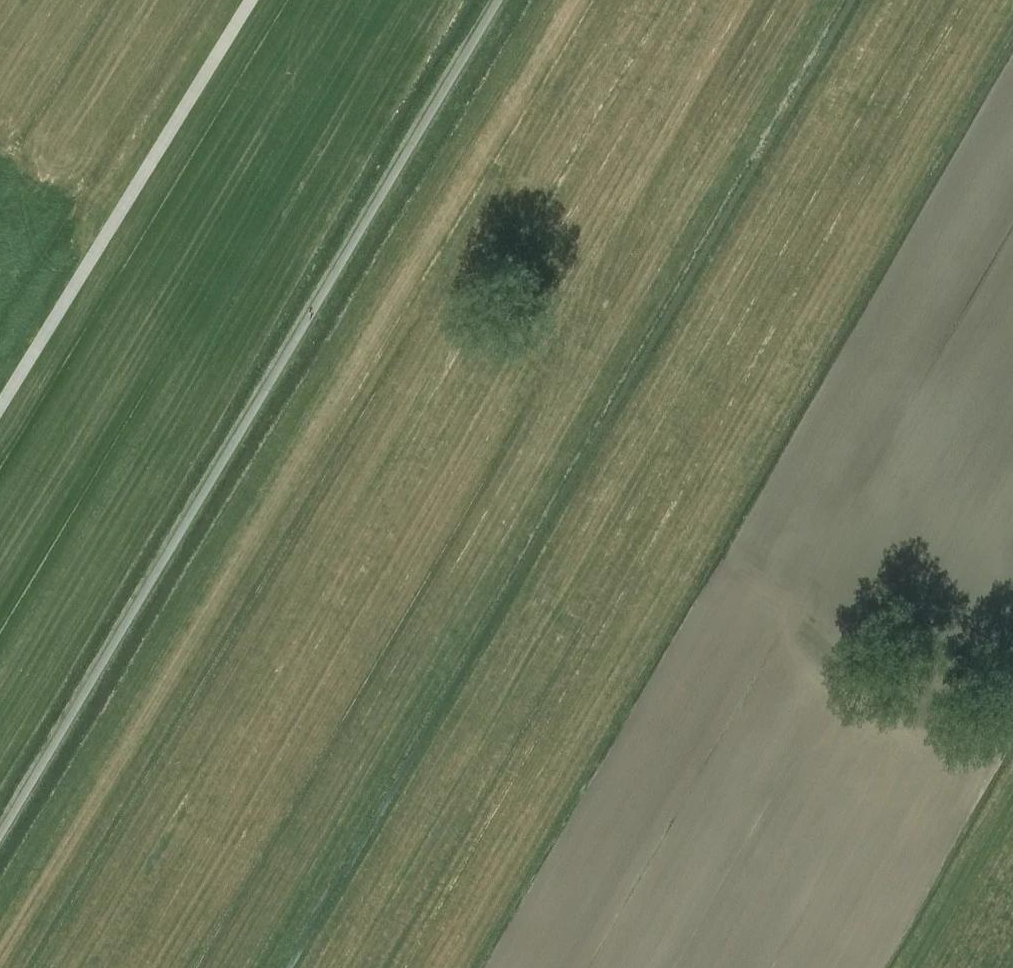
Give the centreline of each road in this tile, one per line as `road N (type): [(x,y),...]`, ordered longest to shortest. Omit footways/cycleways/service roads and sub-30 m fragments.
road 1 (track): [(0,412),(253,0)]

